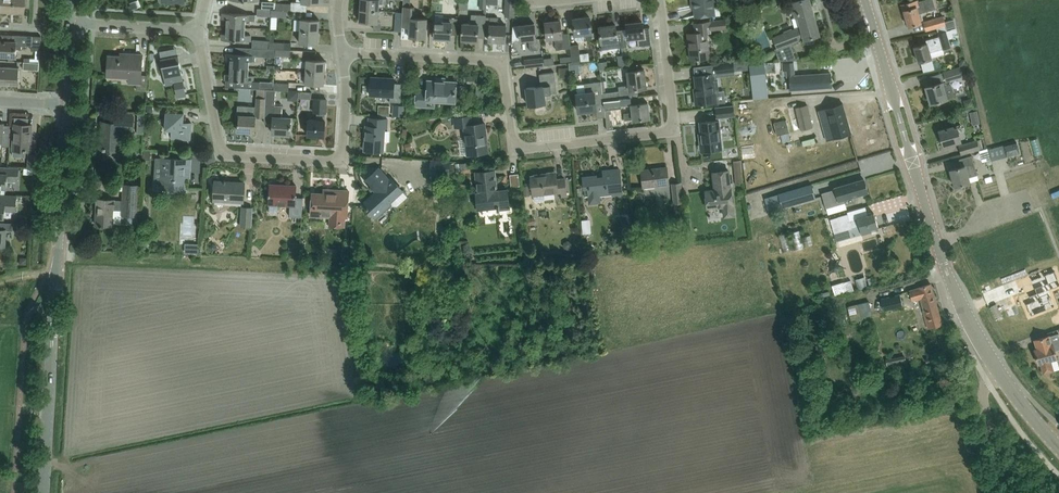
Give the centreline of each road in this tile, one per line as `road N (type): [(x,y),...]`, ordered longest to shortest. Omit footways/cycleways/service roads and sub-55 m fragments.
road 1 (residential): [(342,52),(503,62),(514,148),(674,130),(659,0)]
road 2 (unclassified): [(44,492),(67,105)]
road 3 (residential): [(342,52),(342,162),(221,155),(200,29)]
road 4 (tertiary): [(944,265),(866,0)]
road 5 (unclassified): [(1009,492),(981,397),(998,372)]
road 6 (residential): [(200,29),(71,23)]
road 7 (tertiary): [(944,265),(998,372)]

